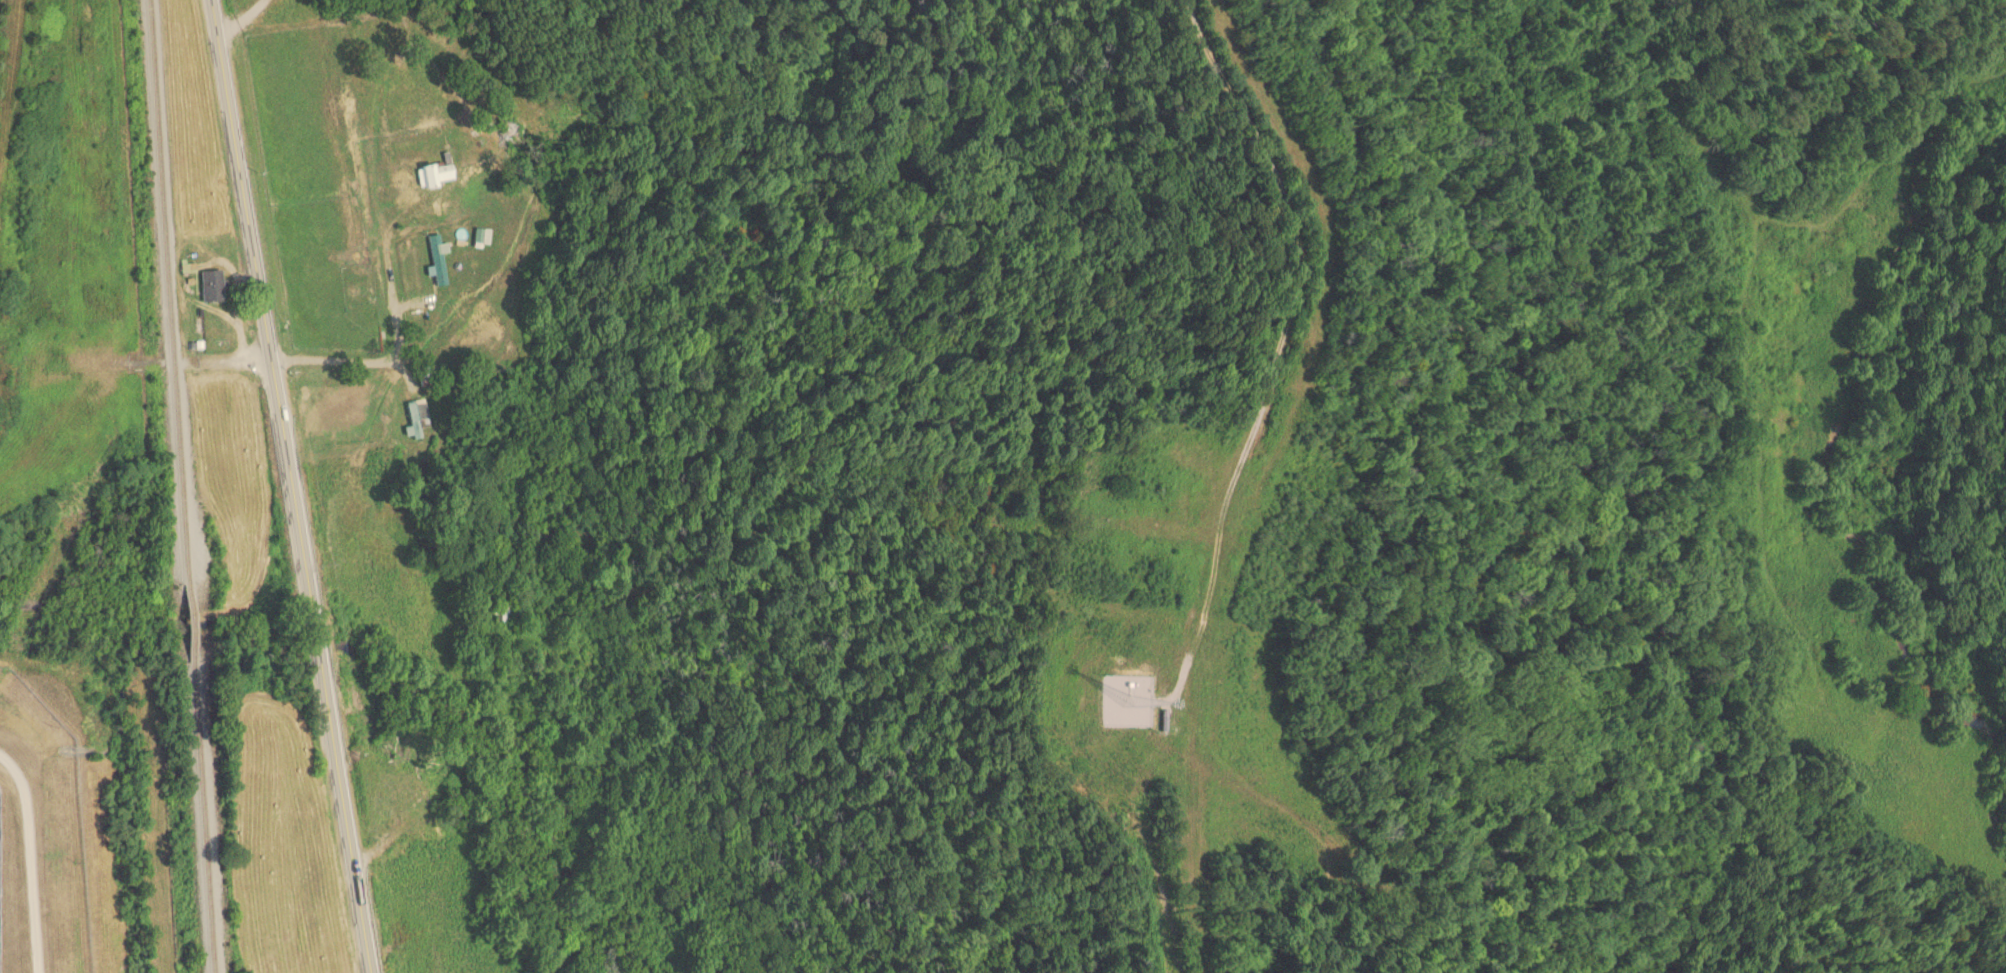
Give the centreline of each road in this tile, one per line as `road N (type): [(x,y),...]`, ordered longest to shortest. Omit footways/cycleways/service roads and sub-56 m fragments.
road 1 (primary): [(370,972),(213,0)]

